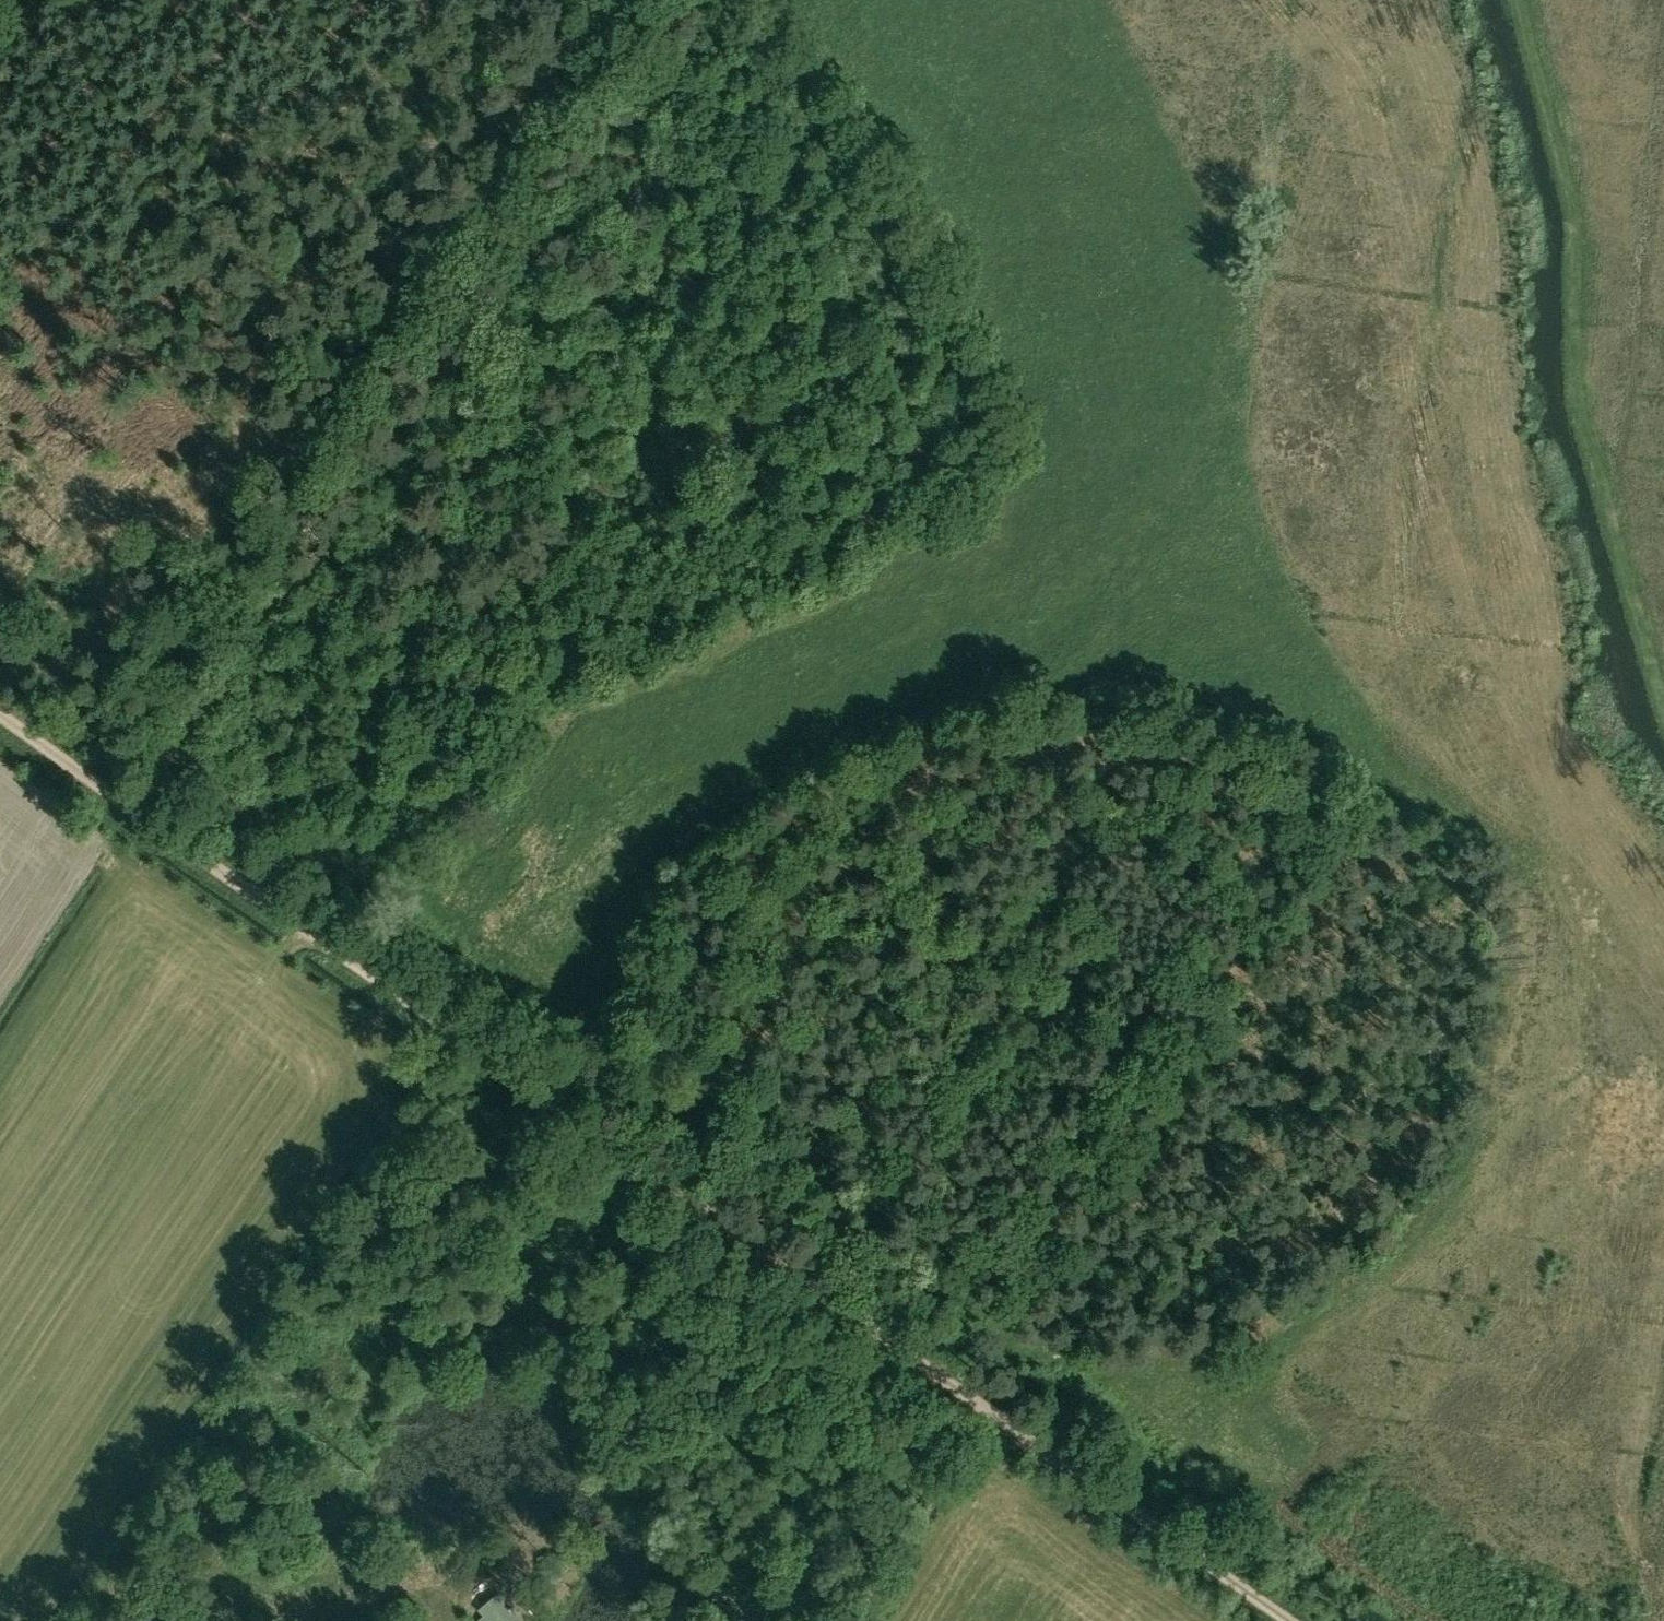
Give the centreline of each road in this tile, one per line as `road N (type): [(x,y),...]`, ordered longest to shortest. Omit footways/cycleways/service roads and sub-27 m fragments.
road 1 (track): [(1281,1620),(0,712)]
road 2 (track): [(1663,709),(1578,399),(1577,211),(1516,0)]

